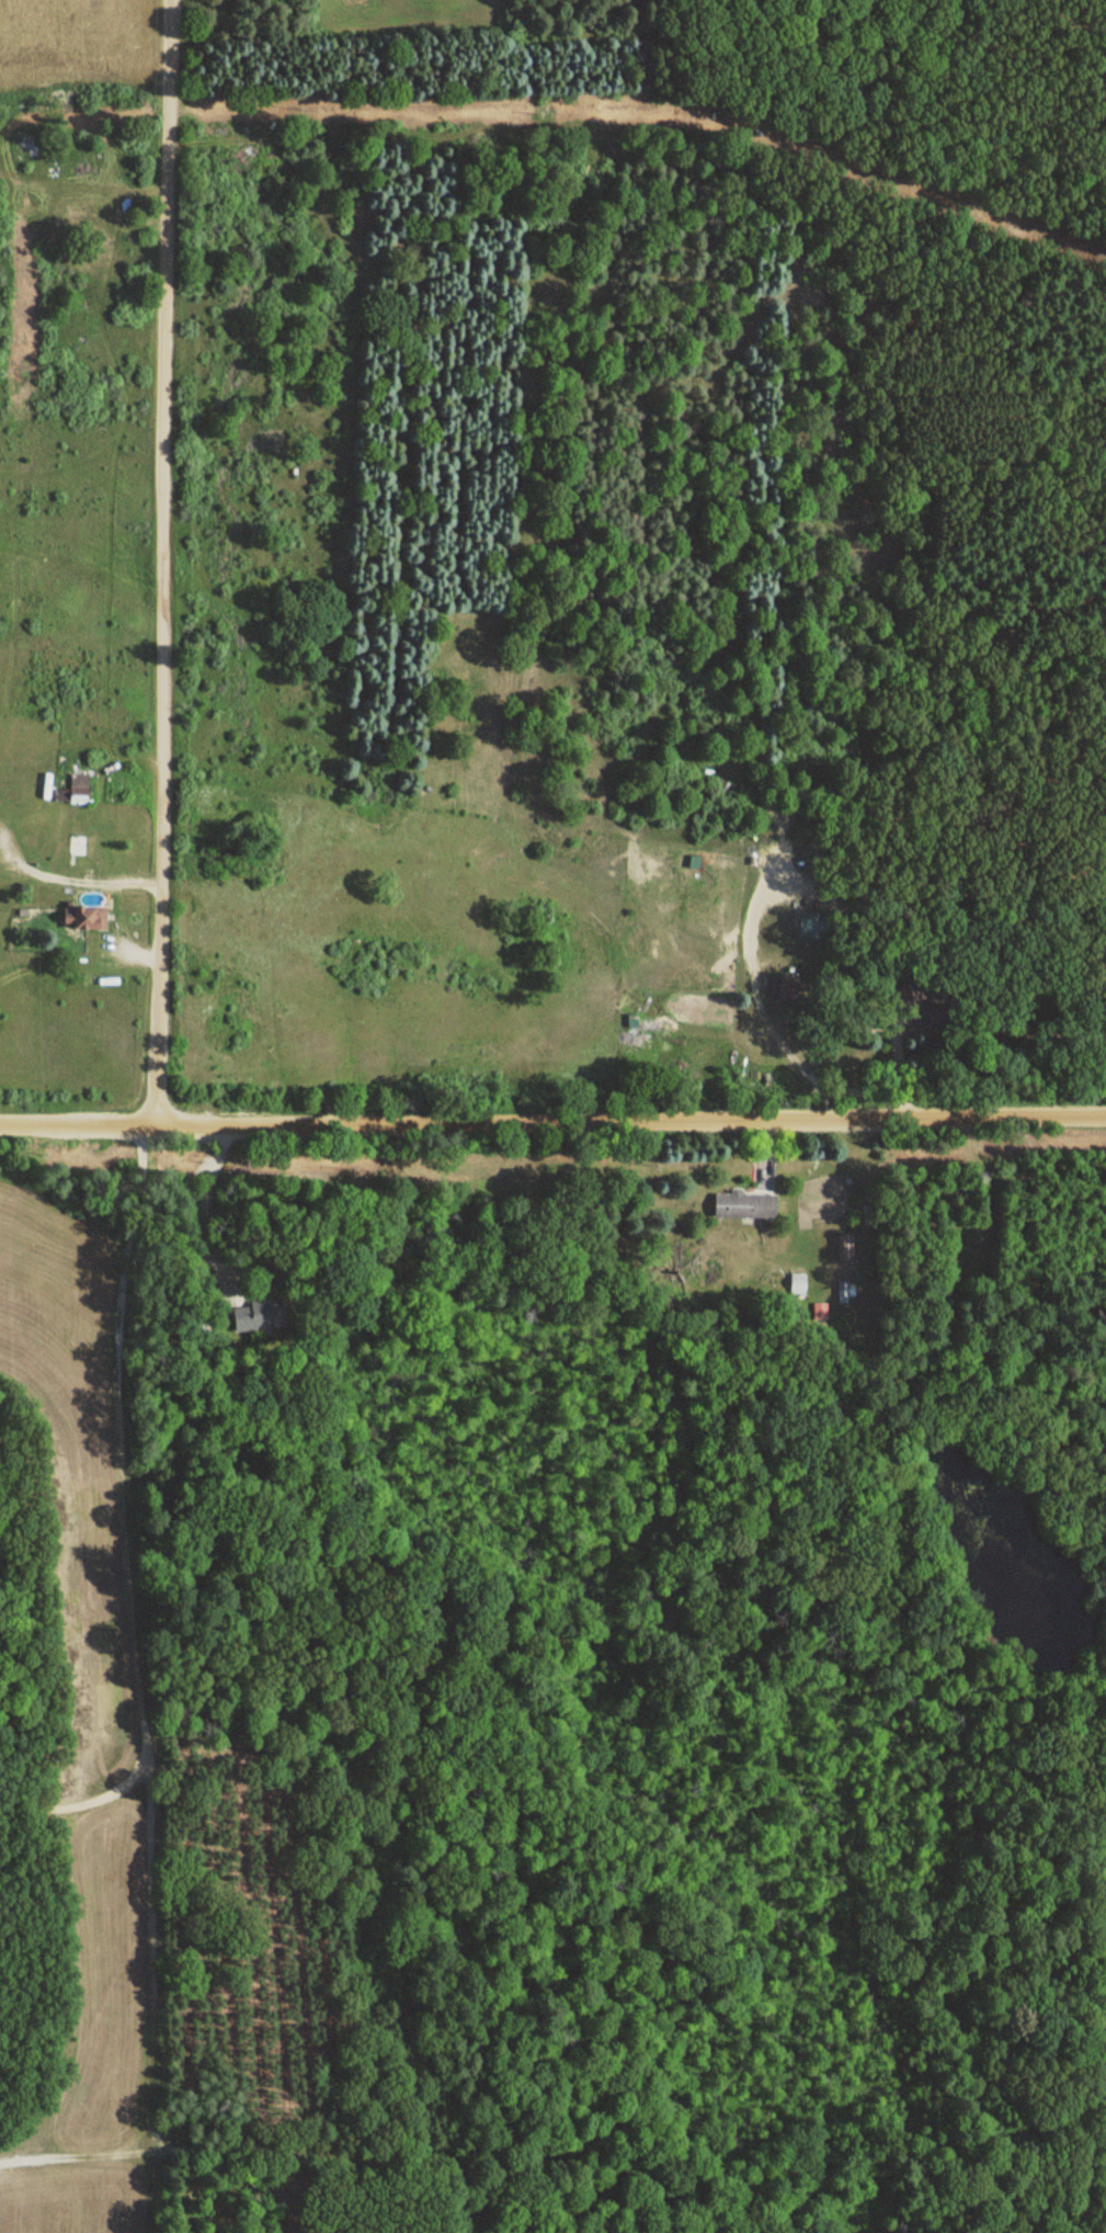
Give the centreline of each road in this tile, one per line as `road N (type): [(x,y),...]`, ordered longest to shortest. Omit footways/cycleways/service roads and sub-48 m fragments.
road 1 (residential): [(172,0),(156,1124)]
road 2 (residential): [(156,1124),(149,1484),(170,1999),(160,2232)]
road 3 (residential): [(1105,1120),(0,1124)]

